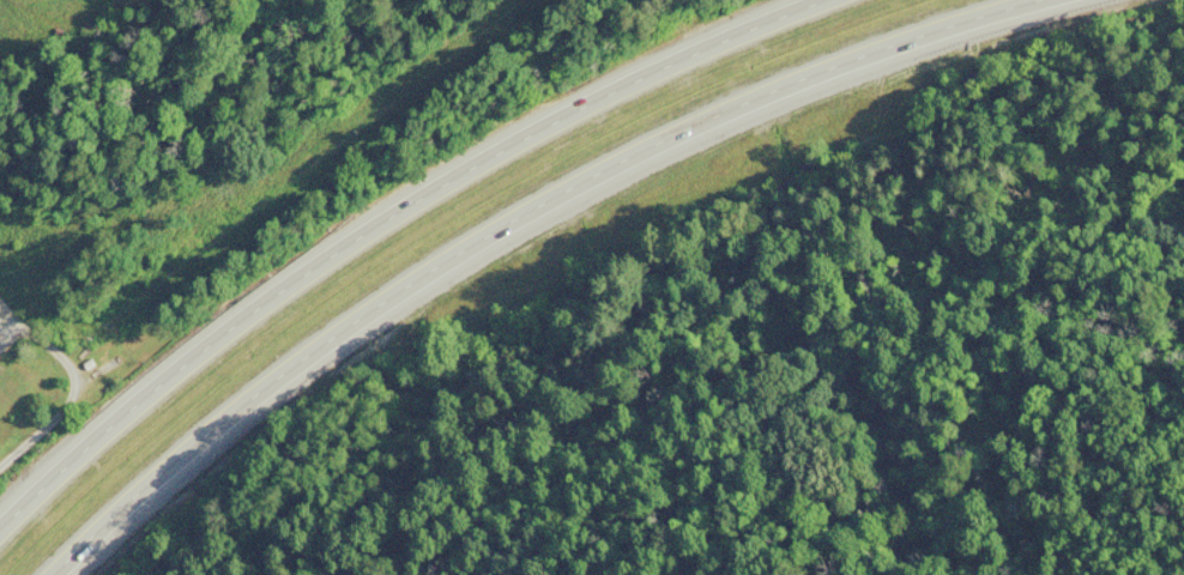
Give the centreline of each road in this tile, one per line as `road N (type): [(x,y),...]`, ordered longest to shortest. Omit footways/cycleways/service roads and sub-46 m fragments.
road 1 (trunk): [(45,574),(139,484),(265,382),(357,313),(544,196),(769,89),(1023,0)]
road 2 (trunk): [(812,0),(575,108),(363,229),(174,367),(0,523)]

